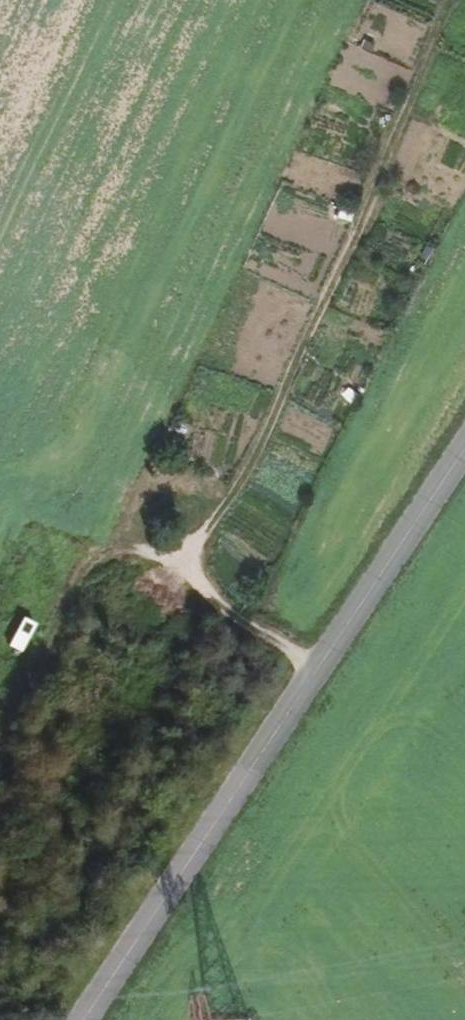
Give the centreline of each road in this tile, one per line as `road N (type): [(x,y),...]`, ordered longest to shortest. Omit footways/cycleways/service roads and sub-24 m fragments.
road 1 (track): [(321,667),(213,595),(202,566),(452,0)]
road 2 (unclassified): [(464,449),(84,1019)]
road 3 (track): [(0,713),(74,580),(99,552),(129,549),(202,566)]

